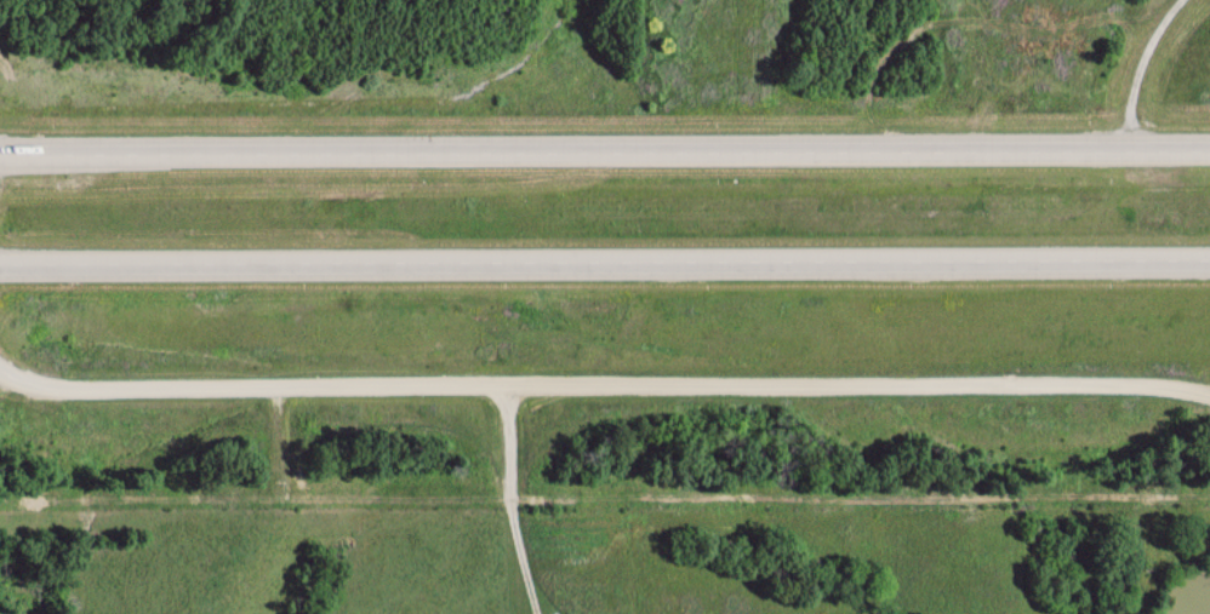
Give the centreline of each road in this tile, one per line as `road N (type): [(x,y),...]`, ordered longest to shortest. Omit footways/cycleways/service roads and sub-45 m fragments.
road 1 (residential): [(0,378),(56,389),(506,383),(1177,385),(1209,392)]
road 2 (trunk): [(1209,151),(0,147)]
road 3 (trunk): [(0,258),(1209,257)]

